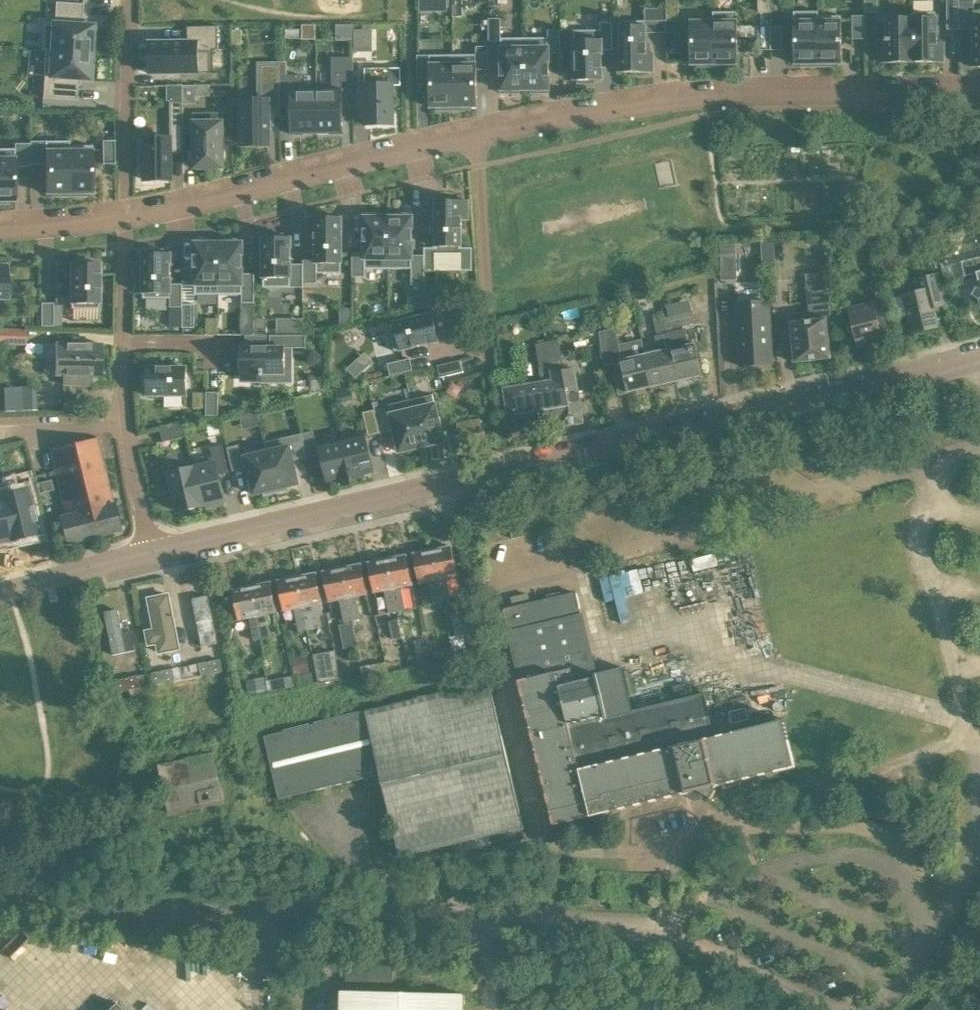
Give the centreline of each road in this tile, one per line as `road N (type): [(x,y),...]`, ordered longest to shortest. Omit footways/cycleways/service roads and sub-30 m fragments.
road 1 (residential): [(152,551),(583,459),(979,360)]
road 2 (unclassified): [(0,902),(177,913),(435,911),(665,928)]
road 3 (residential): [(482,135),(675,97),(979,90)]
road 4 (residential): [(125,219),(482,135)]
road 5 (residential): [(152,551),(126,414),(125,219)]
road 6 (residential): [(125,219),(130,0)]
road 7 (residential): [(482,135),(486,354)]
road 8 (unclassified): [(826,1009),(665,928)]
road 9 (residential): [(152,551),(0,592)]
road 10 (residential): [(0,231),(125,219)]

